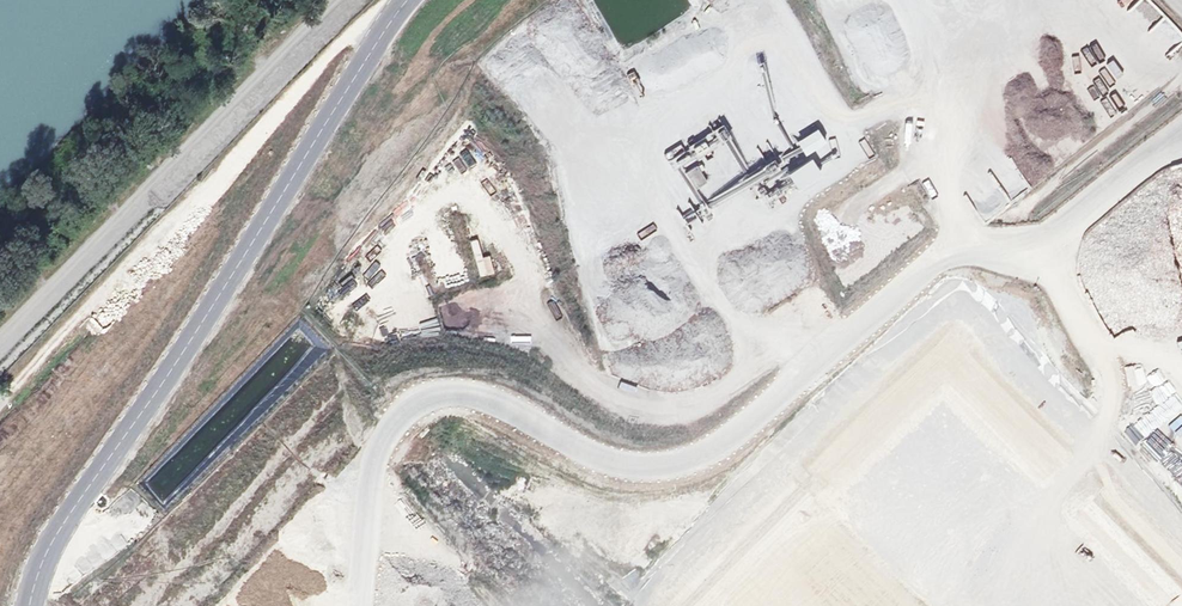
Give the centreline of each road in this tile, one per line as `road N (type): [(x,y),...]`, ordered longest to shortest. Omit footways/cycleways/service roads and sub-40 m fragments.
road 1 (track): [(0,331),(331,0)]

